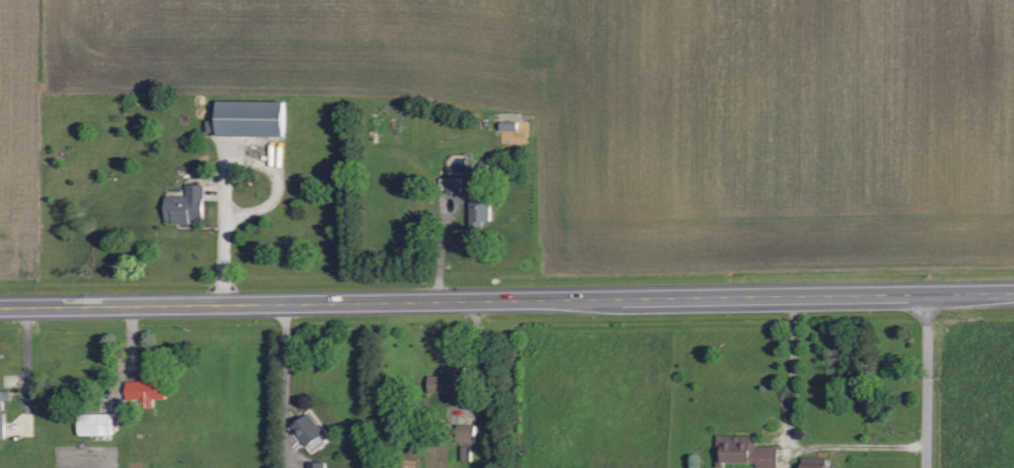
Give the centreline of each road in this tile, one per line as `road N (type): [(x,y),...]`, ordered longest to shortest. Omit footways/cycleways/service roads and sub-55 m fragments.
road 1 (primary): [(0,308),(1013,292)]
road 2 (residential): [(927,467),(929,293)]

